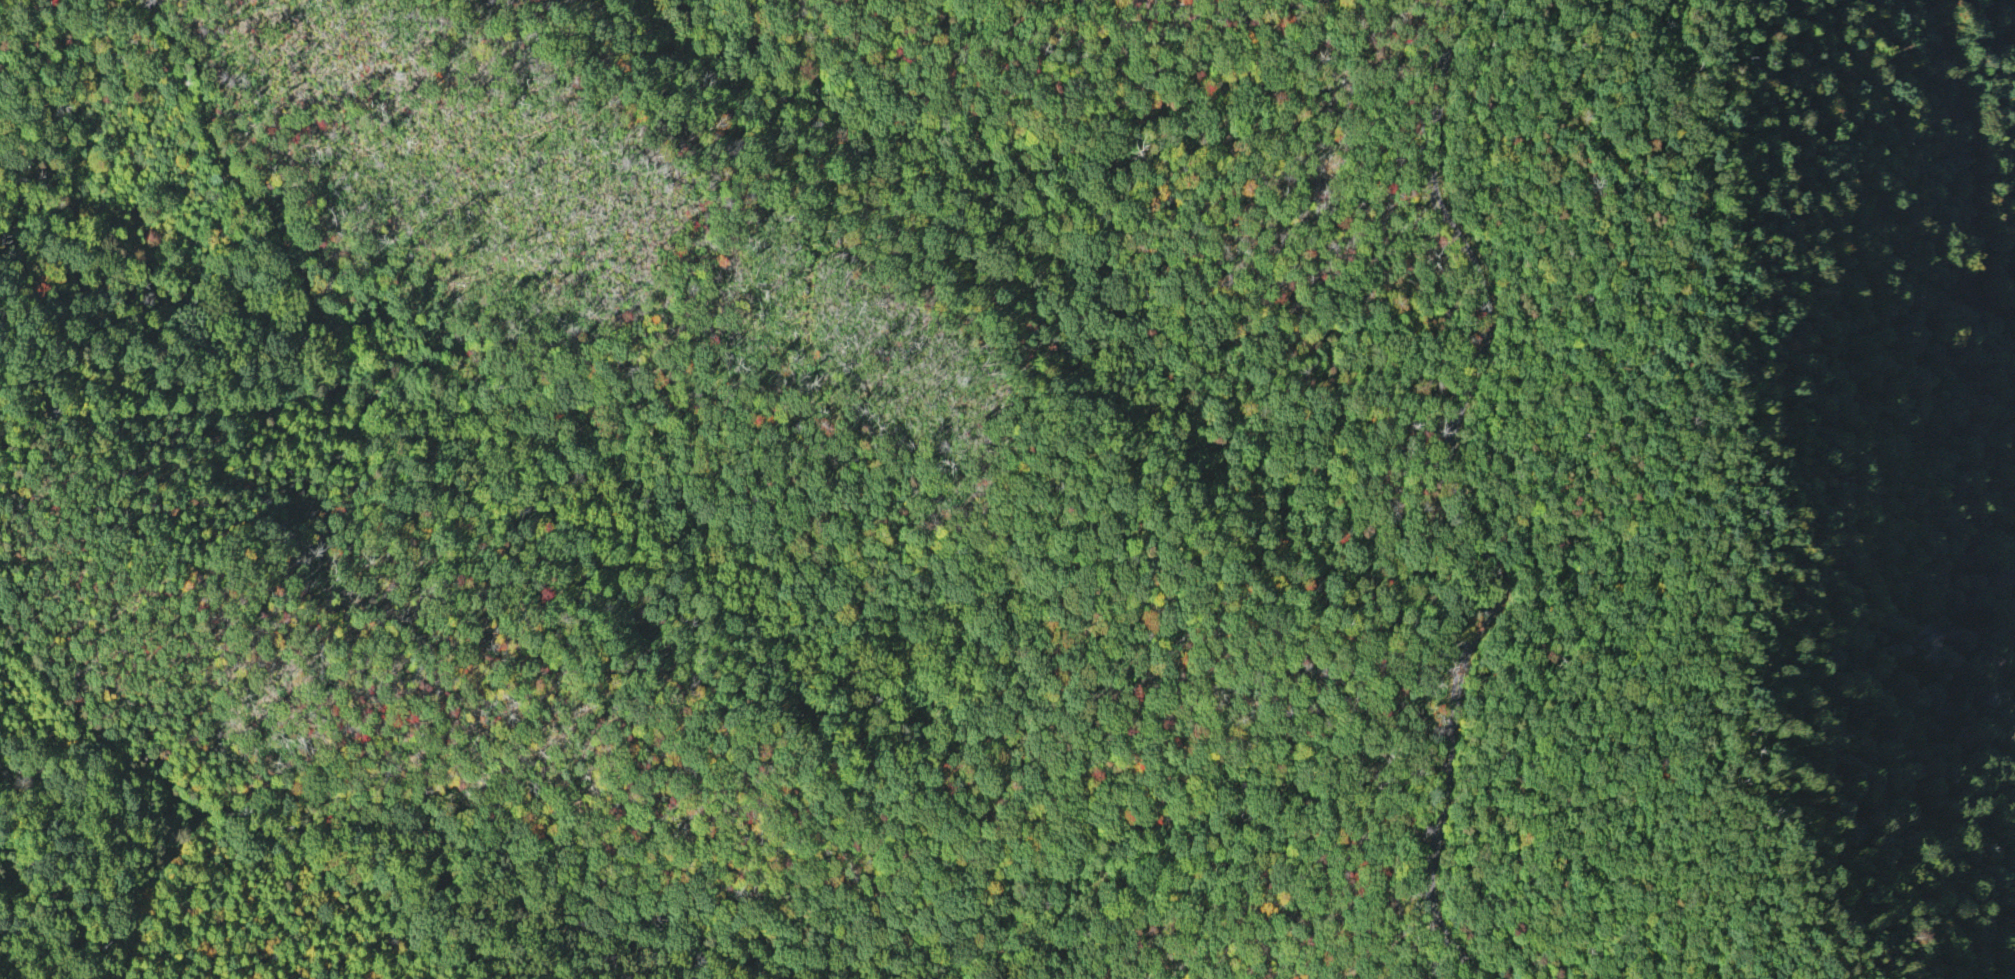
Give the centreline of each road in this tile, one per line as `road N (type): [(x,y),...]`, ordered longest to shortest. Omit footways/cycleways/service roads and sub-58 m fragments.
road 1 (secondary): [(1483,978),(1443,930),(1432,886),(1458,680),(1464,654),(1498,598),(1492,557),(1457,485),(1452,452),(1489,310),(1433,180),(1436,115),(1460,0)]
road 2 (secondary): [(1920,0),(1958,111),(1975,296),(1984,310),(2014,324)]

